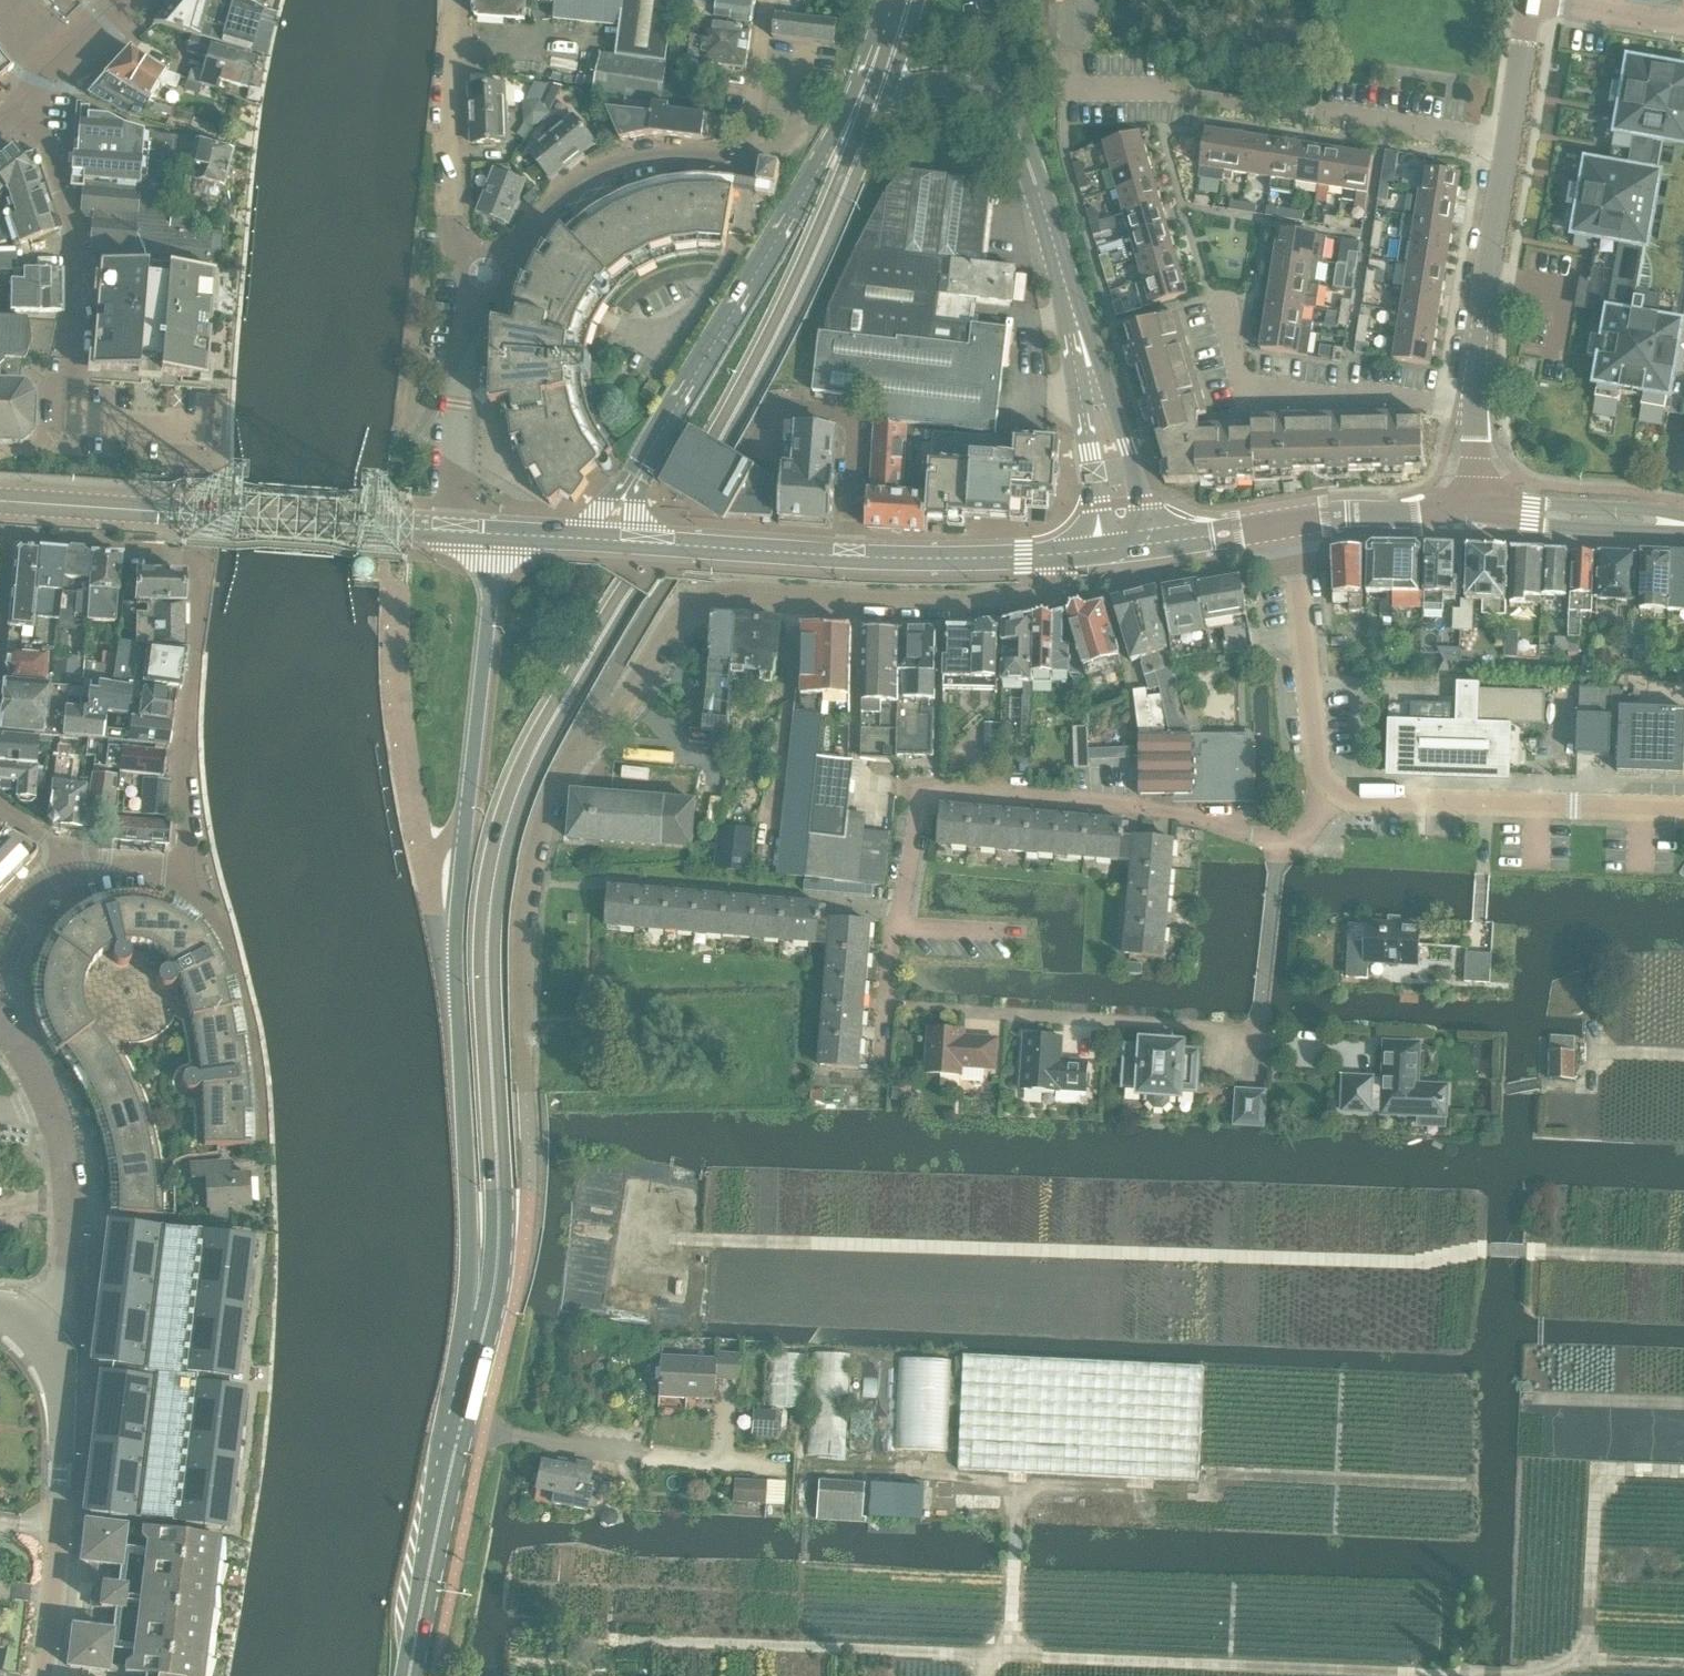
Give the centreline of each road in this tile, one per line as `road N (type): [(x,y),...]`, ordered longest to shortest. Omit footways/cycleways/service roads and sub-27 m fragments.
road 1 (residential): [(532,1189),(527,985),(546,821),(575,756),(616,717),(684,613),(705,598),(743,591),(1019,600),(1045,592),(1060,547)]
road 2 (primary): [(496,533),(452,935),(473,1268),(486,1318)]
road 3 (primary): [(486,1318),(499,1223),(489,903),(503,829),(527,766),(632,588)]
road 4 (residential): [(884,1063),(917,798),(930,791),(1200,812),(1280,843)]
road 5 (primary): [(908,5),(660,434)]
road 6 (residential): [(1508,142),(1174,91),(1069,87),(1069,51)]
road 7 (secondary): [(0,501),(453,531)]
road 8 (primary): [(408,1675),(486,1318)]
road 9 (primary): [(719,444),(870,124)]
road 10 (tertiary): [(39,1675),(65,1521),(68,1384),(48,1334)]
road 11 (residential): [(1341,796),(1683,812)]
road 12 (residential): [(172,548),(197,564),(184,868)]
road 13 (unclassified): [(48,1334),(71,1274),(71,1179),(48,1105),(0,1028)]
road 14 (residential): [(1475,397),(1245,393),(1224,302)]
road 15 (residential): [(483,274),(581,183),(628,161),(740,161)]
road 16 (residential): [(976,1013),(1210,1029),(1263,1040)]
road 17 (residential): [(1288,523),(1312,749),(1320,777),(1341,796)]
road 18 (residential): [(483,274),(461,246),(457,0)]
road 19 (residential): [(25,91),(65,187),(77,257),(73,348)]
road 20 (residential): [(453,531),(461,383),(483,274)]
road 21 (unclassified): [(1475,397),(1508,142)]
road 22 (unclassified): [(853,558),(862,416),(853,407),(785,402),(773,409)]
road 23 (residential): [(175,484),(175,434),(161,423),(70,417),(73,348)]
road 24 (secondary): [(1156,535),(1113,386),(1077,323)]
road 25 (secondary): [(1077,323),(1078,395),(1102,542)]
road 26 (secondary): [(1077,323),(1013,122)]
road 27 (tertiary): [(1682,522),(1650,511),(1532,504),(1474,511)]
road 28 (tertiary): [(1474,511),(1530,523),(1648,530),(1682,522)]
road 29 (secondary): [(853,558),(1060,547)]
road 30 (secondary): [(648,542),(853,558)]
road 31 (residential): [(1280,843),(1263,1040)]
road 32 (tertiary): [(1288,523),(1474,511)]
road 33 (primary): [(870,124),(912,89),(950,81),(985,95),(1013,122)]
road 34 (primary): [(719,444),(632,588)]
road 35 (residential): [(766,0),(740,161)]
road 36 (residential): [(10,533),(172,548)]
road 37 (residential): [(1530,1),(1683,29)]
road 38 (unclassified): [(1508,142),(1530,1)]
road 39 (residential): [(74,858),(39,892),(0,972)]
road 40 (primary): [(660,434),(575,536)]
road 41 (tertiary): [(1156,535),(1288,523)]
road 42 (residential): [(25,91),(121,0)]
road 43 (residential): [(0,662),(10,533)]
road 44 (primary): [(870,124),(908,5)]
road 45 (primary): [(1013,122),(987,0)]

